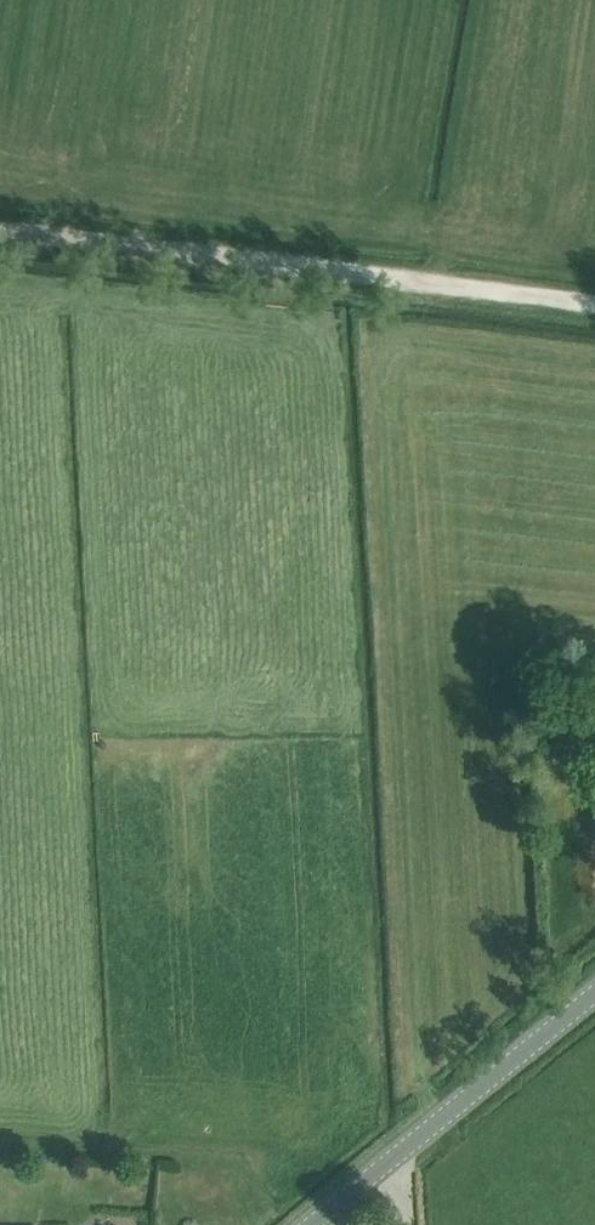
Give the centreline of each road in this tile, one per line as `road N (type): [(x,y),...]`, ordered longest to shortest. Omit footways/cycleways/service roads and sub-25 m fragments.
road 1 (track): [(0,225),(594,303)]
road 2 (tertiary): [(314,1224),(594,995)]

